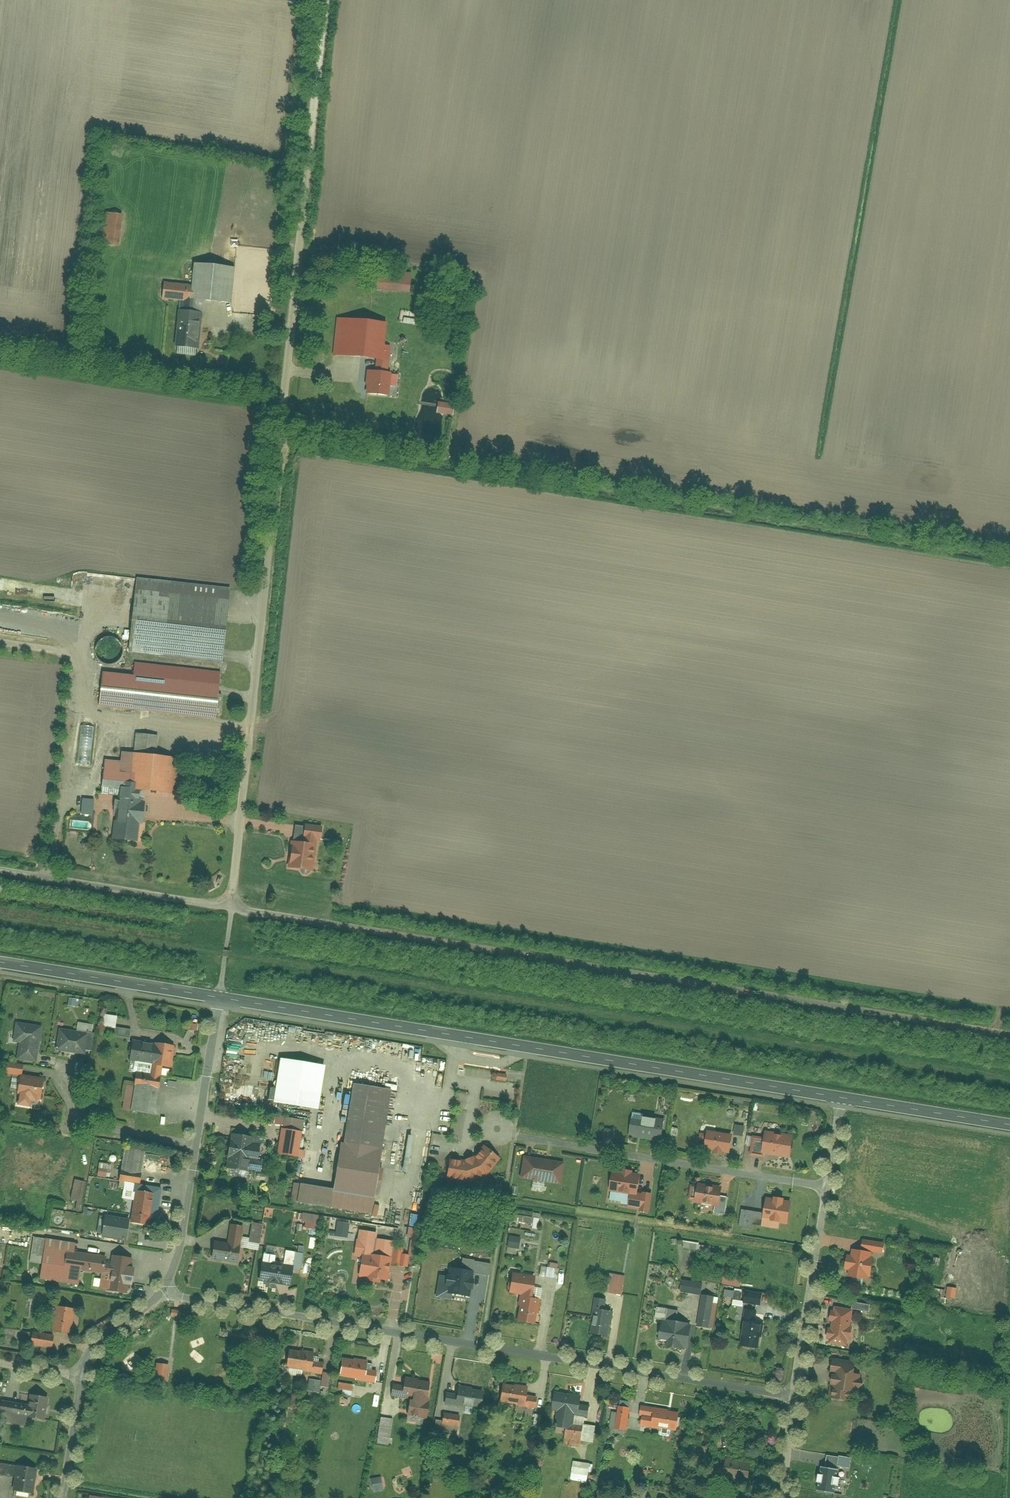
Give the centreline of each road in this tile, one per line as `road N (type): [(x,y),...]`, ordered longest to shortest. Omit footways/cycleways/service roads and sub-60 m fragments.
road 1 (residential): [(232,907),(323,0)]
road 2 (residential): [(1009,1033),(232,907)]
road 3 (residential): [(166,1289),(178,1297),(794,1397)]
road 4 (tertiary): [(220,997),(843,1097)]
road 5 (residential): [(828,1188),(500,1132)]
road 6 (residential): [(232,907),(0,870)]
road 7 (tertiary): [(0,962),(220,997)]
road 8 (residential): [(828,1188),(794,1397)]
road 9 (residential): [(199,1142),(82,1126),(68,1111),(70,1066)]
road 10 (tertiary): [(843,1097),(1009,1125)]
road 11 (residential): [(166,1289),(184,1241),(199,1142)]
road 12 (residential): [(199,1142),(220,997)]
road 13 (residential): [(79,1375),(96,1344),(166,1289)]
road 14 (residential): [(62,1497),(79,1375)]

